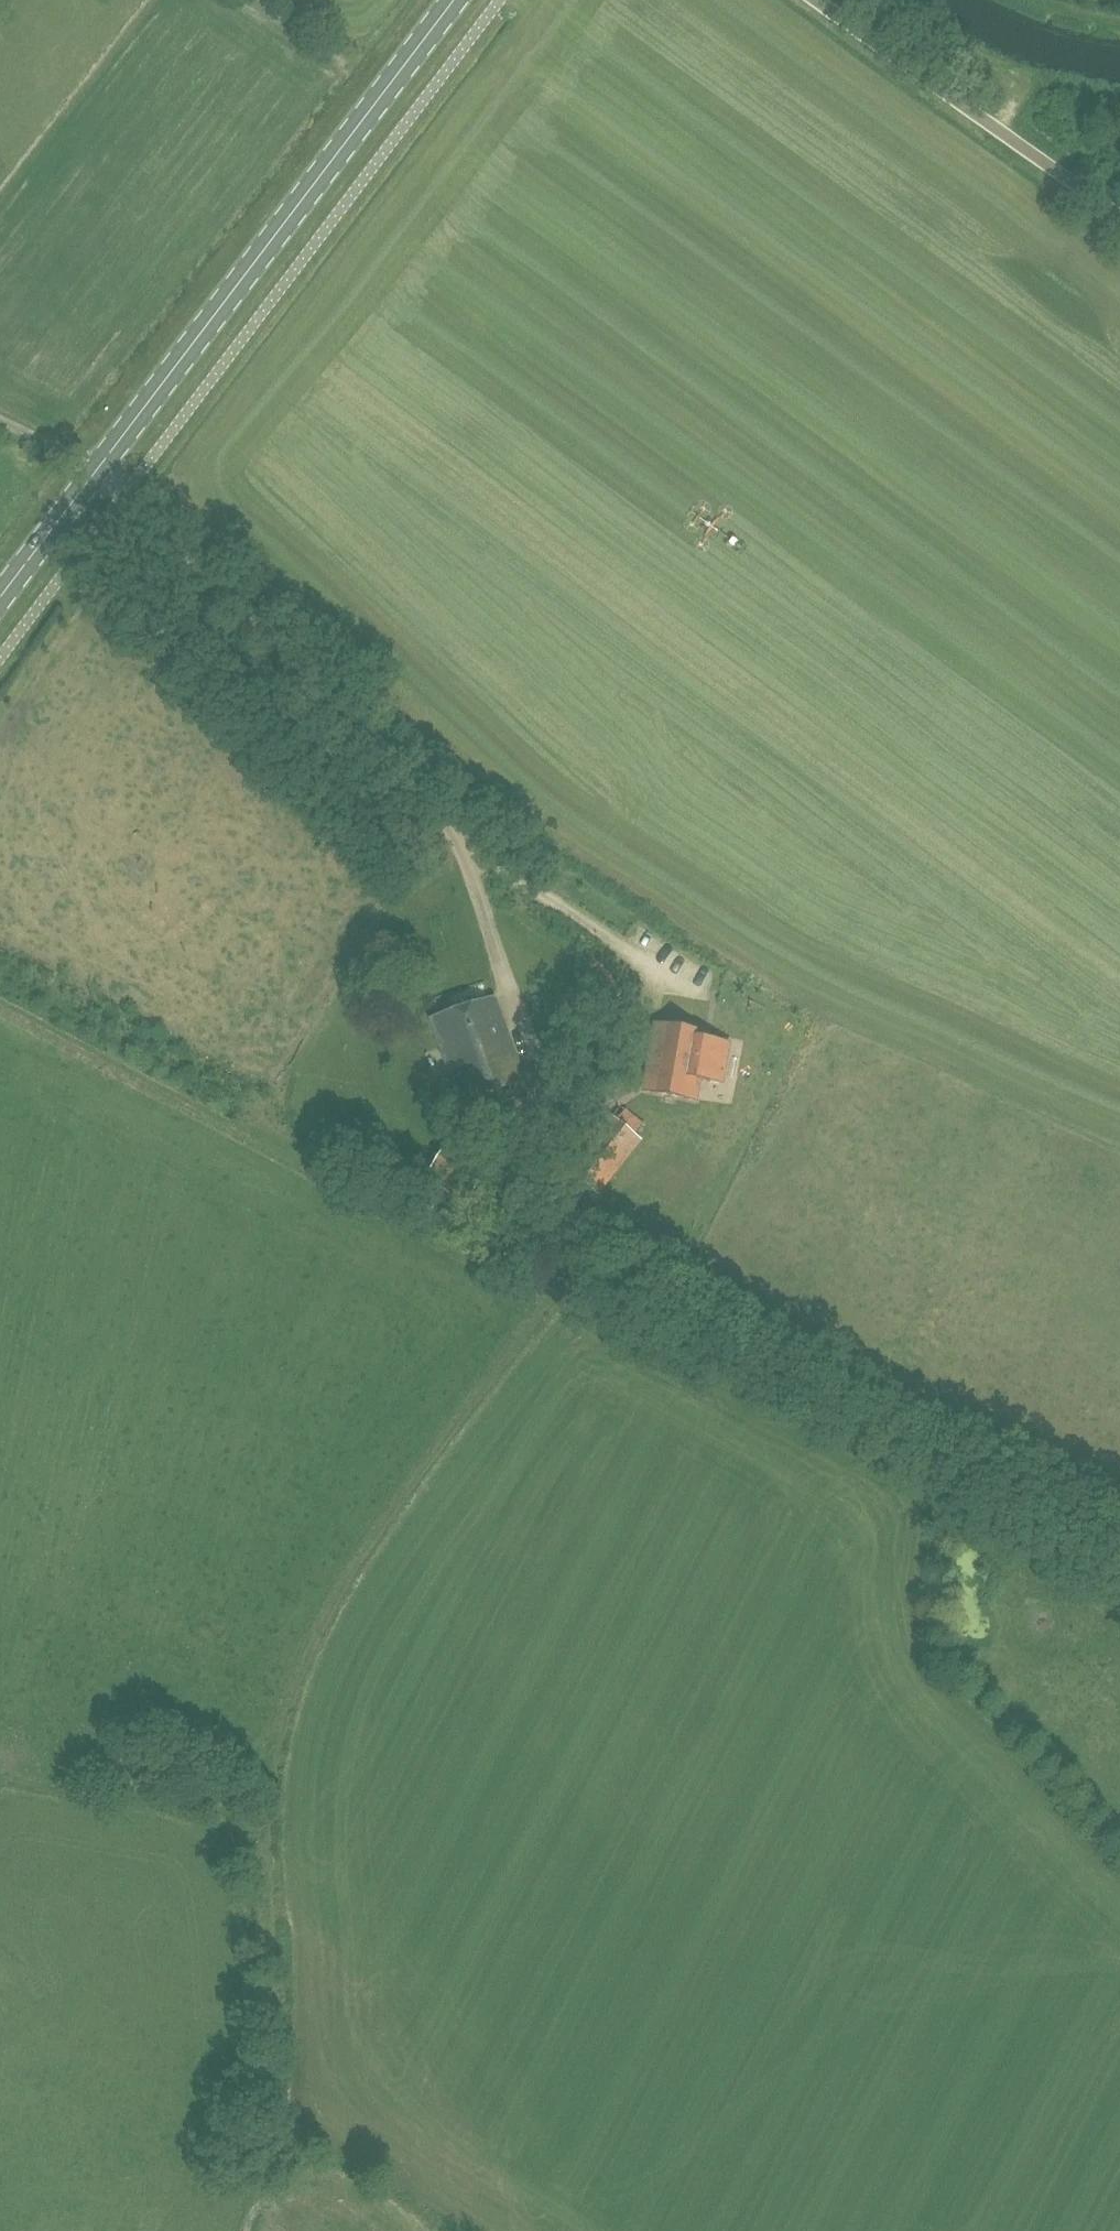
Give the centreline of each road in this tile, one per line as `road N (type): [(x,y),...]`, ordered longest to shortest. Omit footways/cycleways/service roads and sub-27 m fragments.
road 1 (track): [(243,2230),(269,2096),(268,1807),(295,1678),(359,1556),(573,1261)]
road 2 (secondary): [(0,605),(457,0)]
road 3 (track): [(455,827),(383,738),(101,469),(0,425)]
road 4 (track): [(938,1458),(573,1261)]
road 5 (unclassified): [(1119,220),(813,0)]
road 6 (track): [(1119,1552),(938,1458)]

